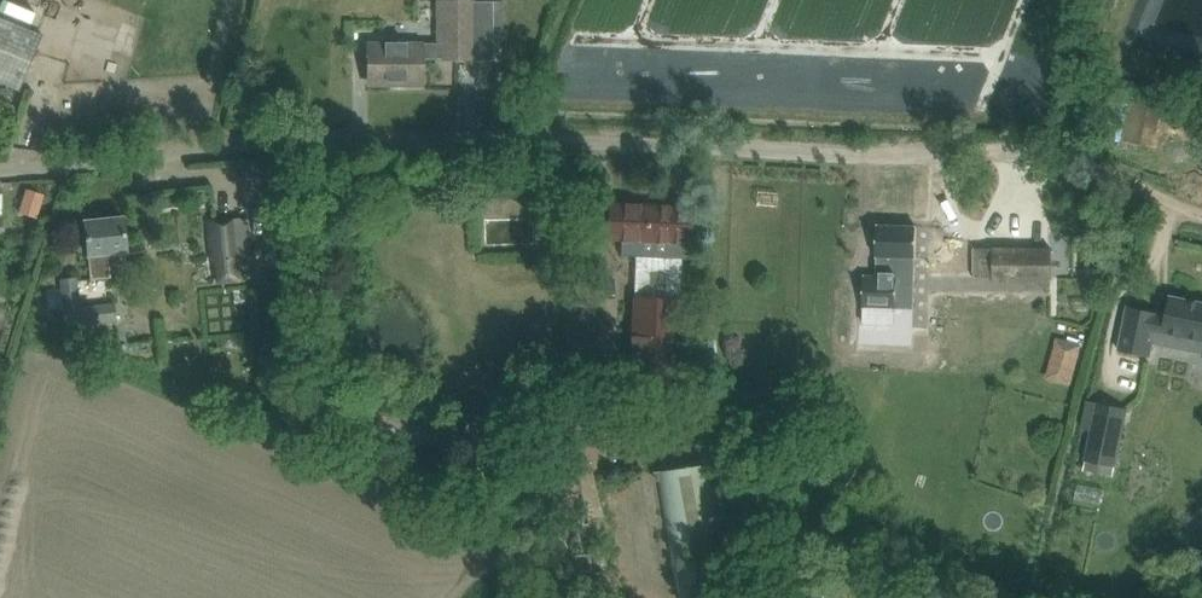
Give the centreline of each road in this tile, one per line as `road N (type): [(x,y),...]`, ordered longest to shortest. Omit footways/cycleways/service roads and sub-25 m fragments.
road 1 (unclassified): [(0,160),(510,146),(1023,162)]
road 2 (track): [(1023,162),(1201,211)]

